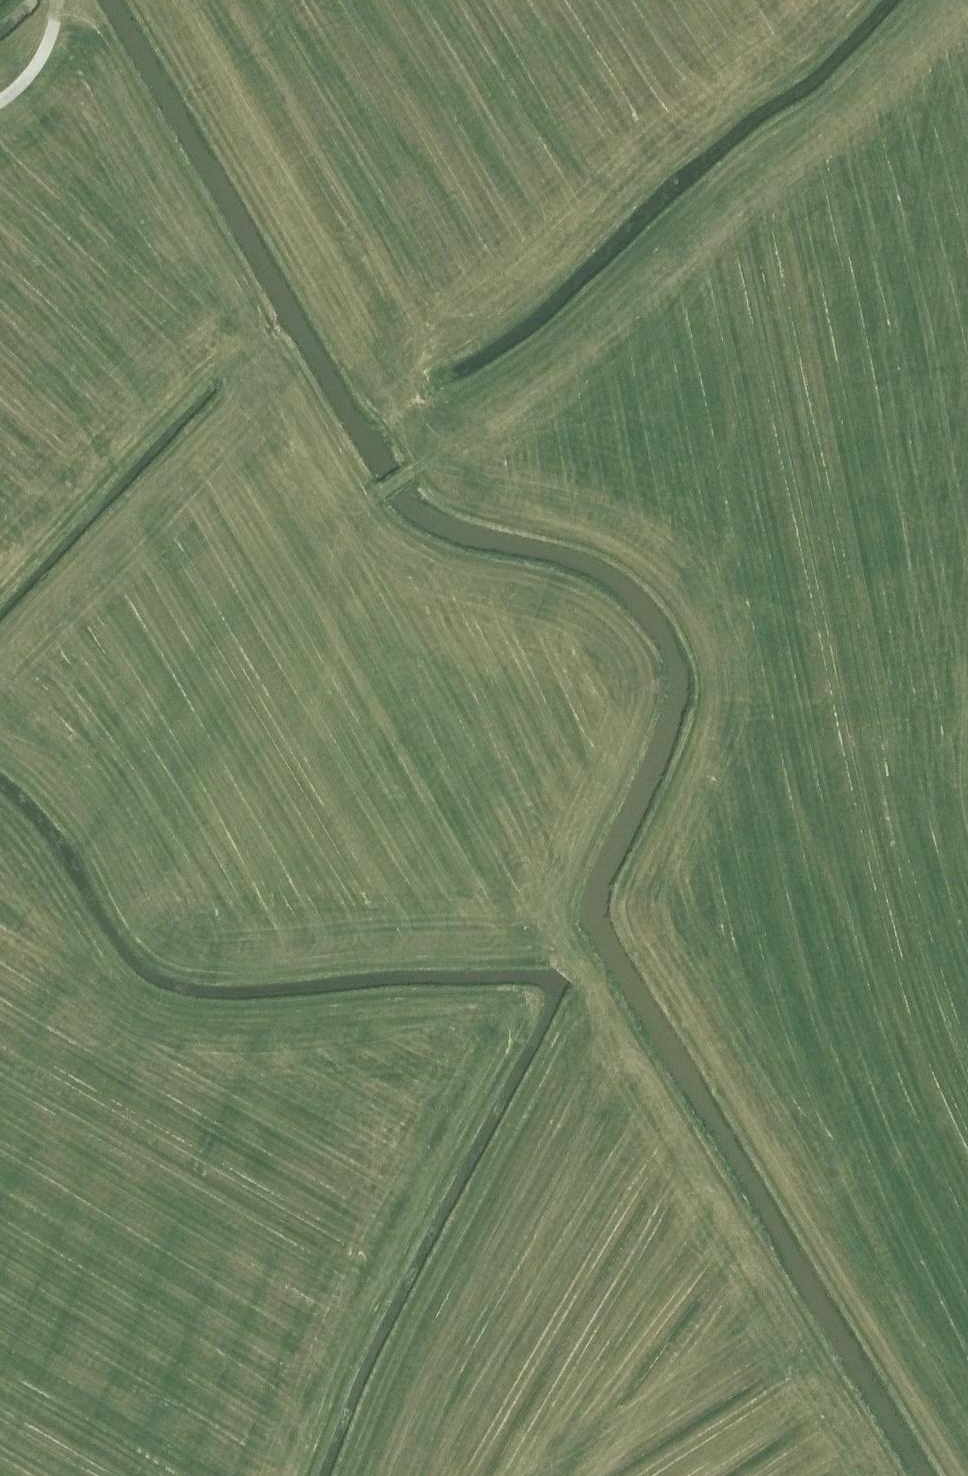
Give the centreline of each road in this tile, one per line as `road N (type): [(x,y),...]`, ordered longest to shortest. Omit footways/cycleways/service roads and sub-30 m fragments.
road 1 (track): [(0,100),(43,55),(59,0)]

